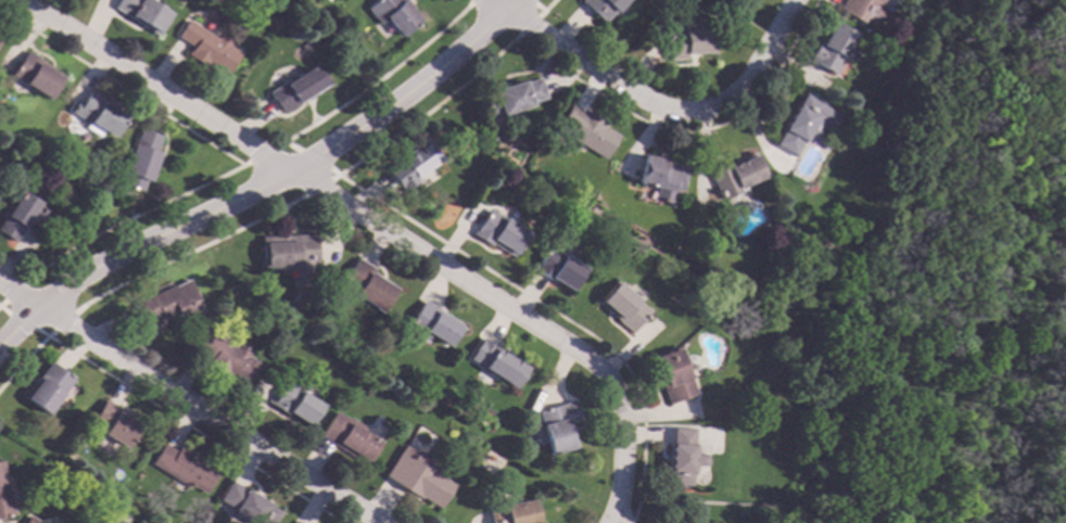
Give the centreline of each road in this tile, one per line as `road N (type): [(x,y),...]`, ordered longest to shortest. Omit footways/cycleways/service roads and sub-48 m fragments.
road 1 (residential): [(515,0),(399,100),(290,170),(36,305),(0,345)]
road 2 (residential): [(290,170),(593,365),(614,394),(621,431),(607,522)]
road 3 (residential): [(381,522),(36,305)]
road 4 (residential): [(792,0),(736,92),(700,112),(658,110),(506,11)]
road 5 (residential): [(290,170),(19,0)]

